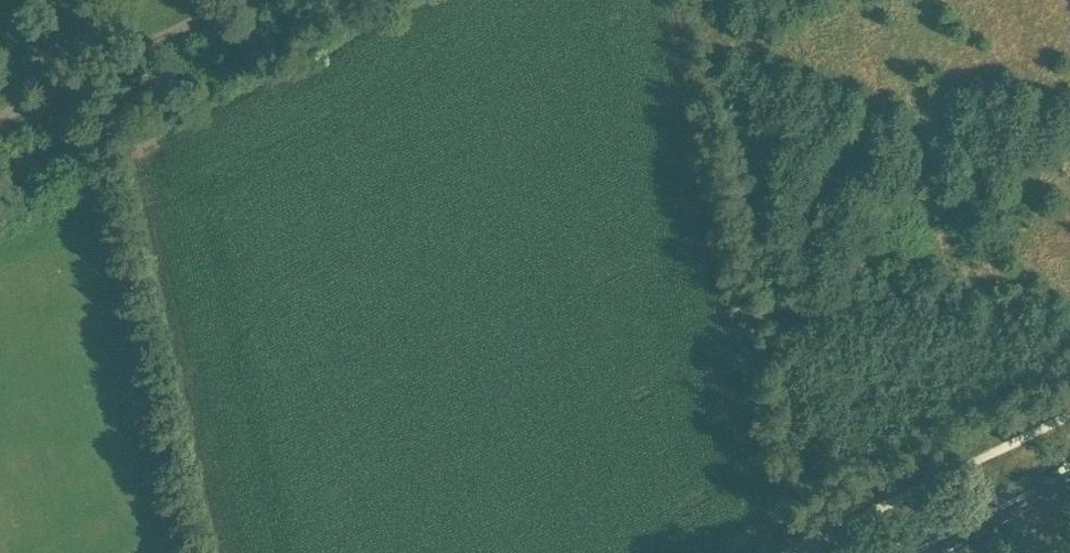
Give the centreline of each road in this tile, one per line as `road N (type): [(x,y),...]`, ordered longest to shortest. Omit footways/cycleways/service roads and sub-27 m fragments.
road 1 (primary): [(901,552),(1069,468)]

